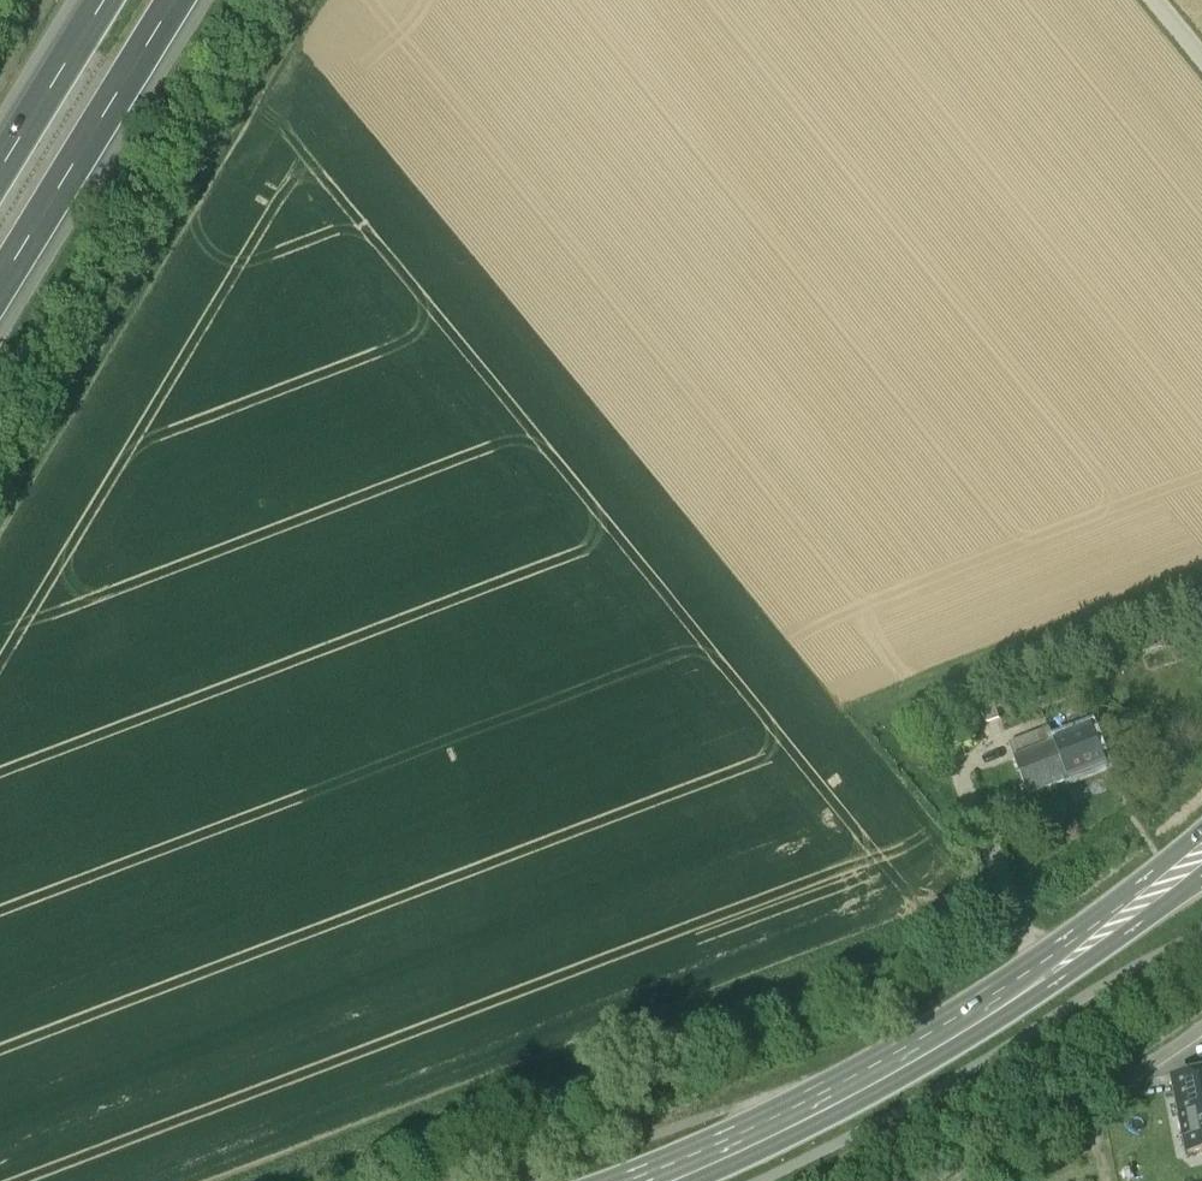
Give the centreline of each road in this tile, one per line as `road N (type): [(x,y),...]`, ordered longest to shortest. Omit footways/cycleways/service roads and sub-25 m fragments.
road 1 (secondary): [(1201,854),(1025,985),(798,1120),(659,1180)]
road 2 (track): [(310,0),(0,517)]
road 3 (motorway): [(0,316),(190,0)]
road 4 (track): [(1201,1028),(970,1180)]
road 5 (motorway): [(106,0),(0,179)]

